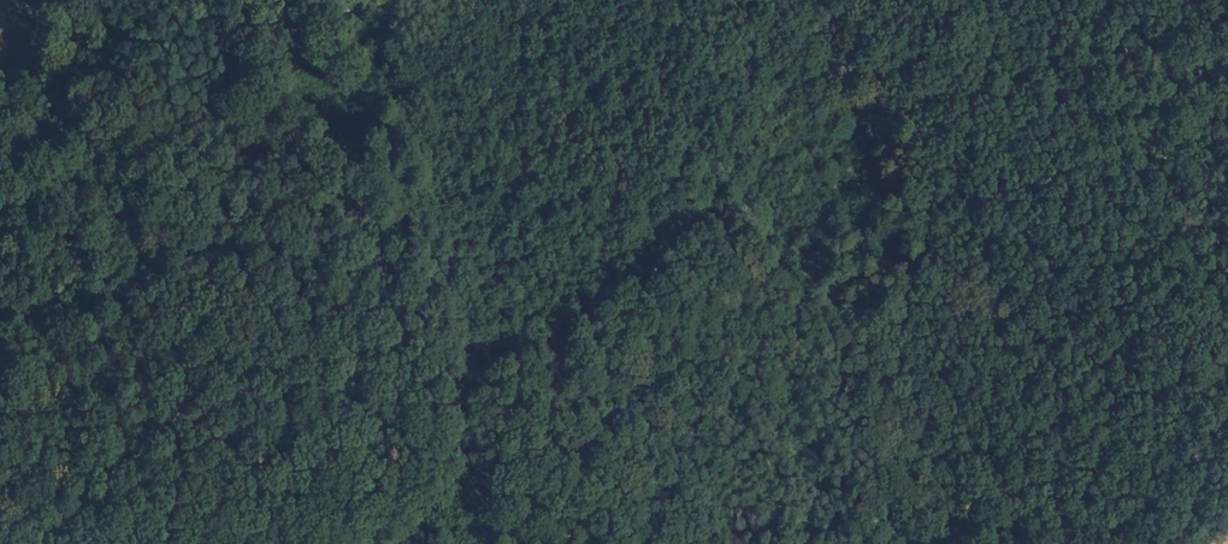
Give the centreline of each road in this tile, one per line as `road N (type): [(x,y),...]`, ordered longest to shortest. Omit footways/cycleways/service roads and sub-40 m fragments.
road 1 (track): [(45,94),(112,62),(343,0)]

